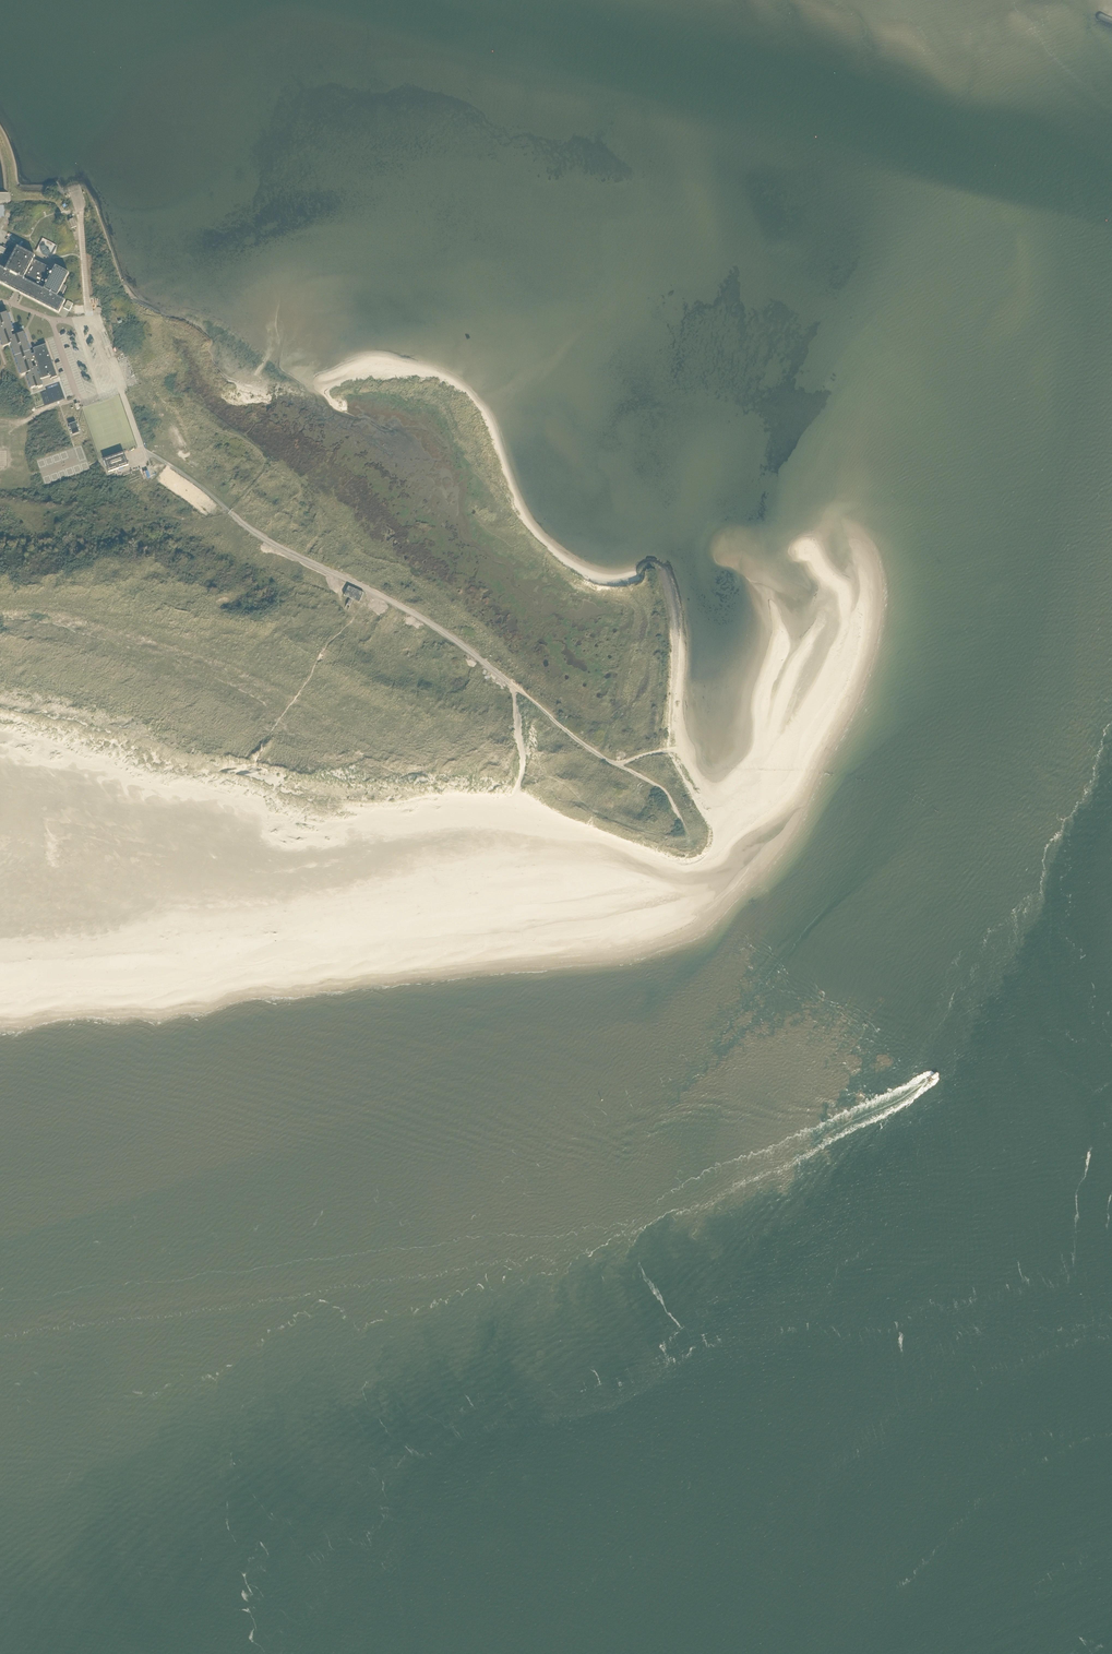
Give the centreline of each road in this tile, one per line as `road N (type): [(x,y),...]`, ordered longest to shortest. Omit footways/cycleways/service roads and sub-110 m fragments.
road 1 (unclassified): [(691,846),(662,788),(596,753),(446,633),(263,538),(143,449),(123,394)]

